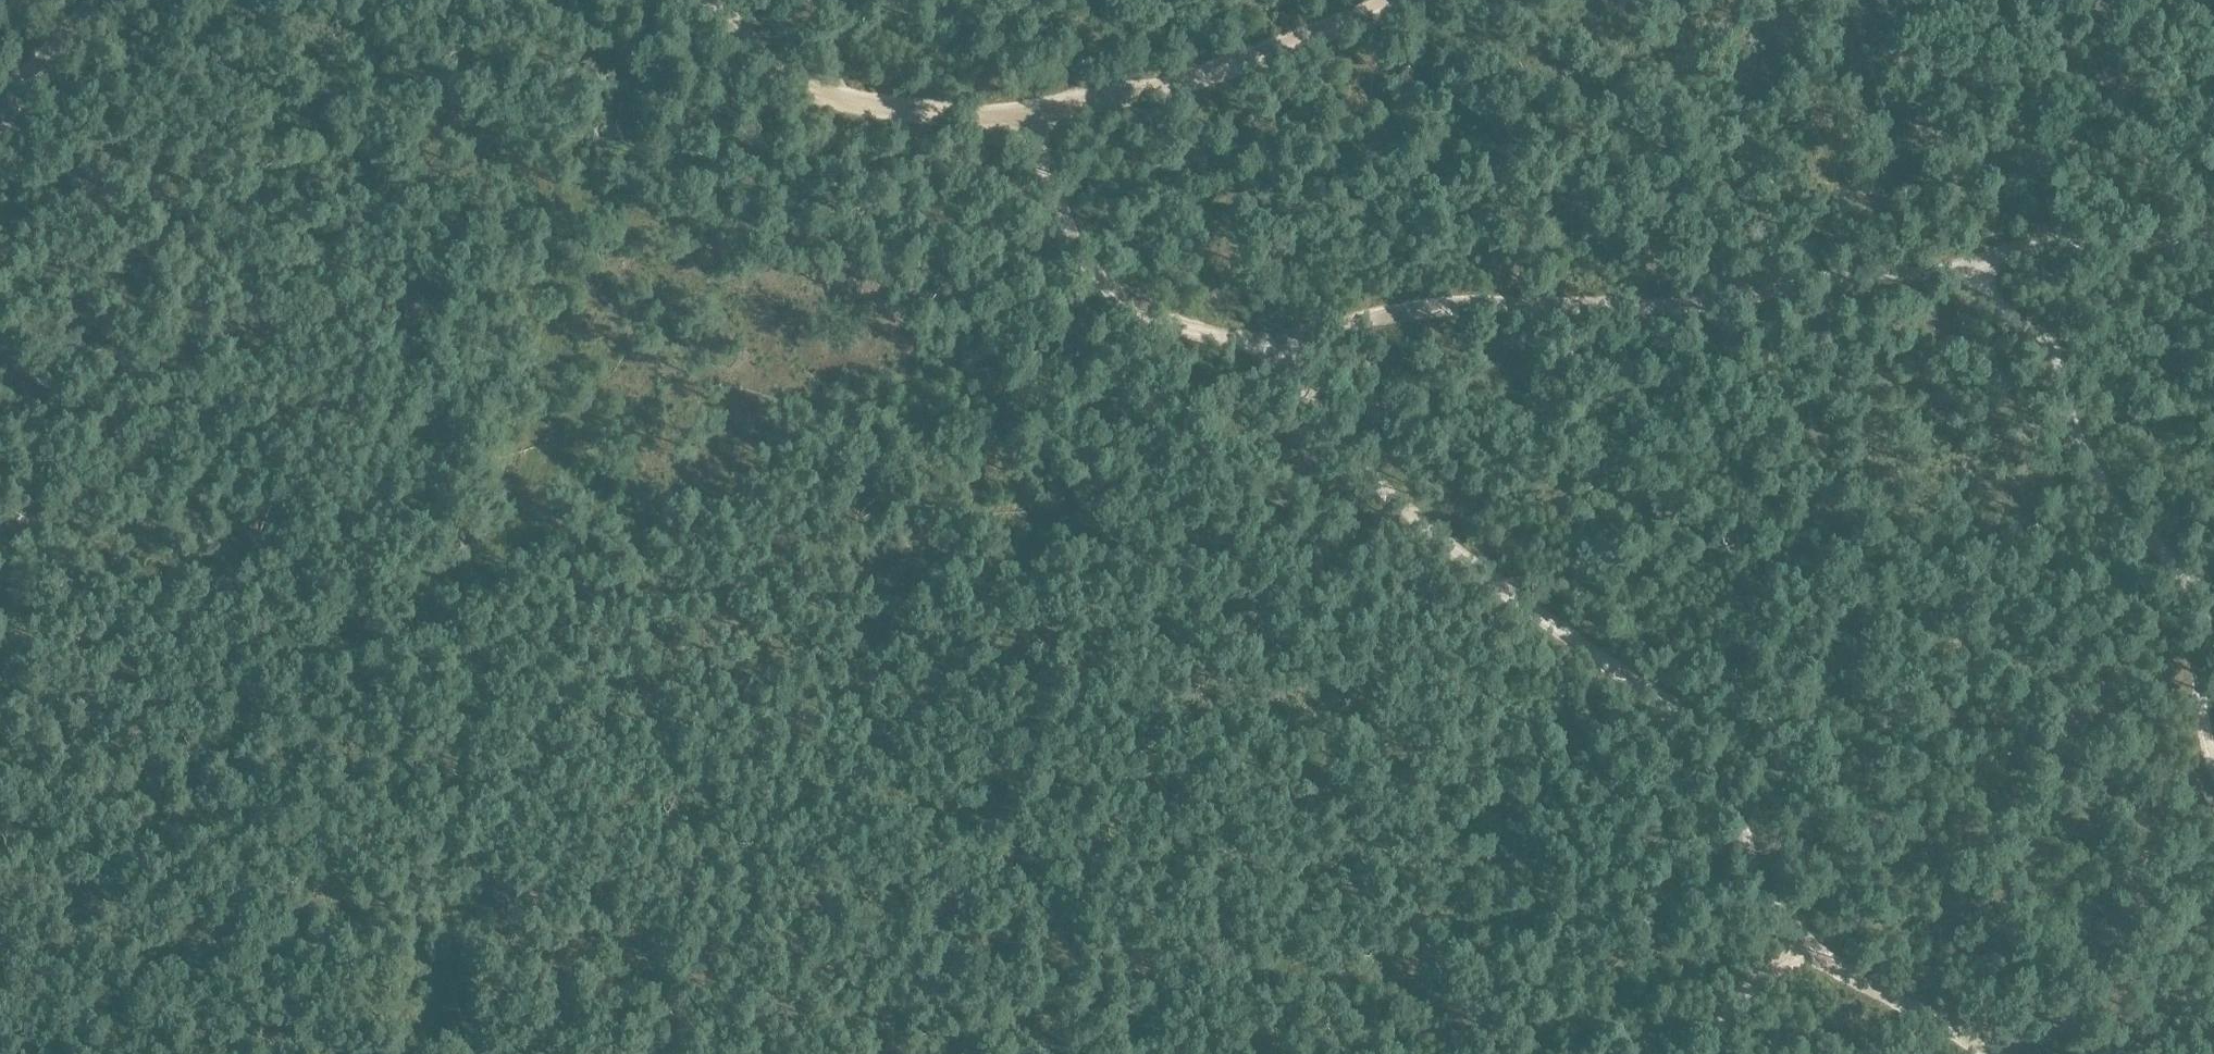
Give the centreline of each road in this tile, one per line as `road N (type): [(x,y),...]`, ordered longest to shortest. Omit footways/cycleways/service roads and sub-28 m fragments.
road 1 (track): [(1813,948),(1761,884),(1699,731),(1415,522),(1354,459),(1263,341),(1190,331),(1123,301),(1076,242),(1038,110)]
road 2 (track): [(414,1053),(450,966),(444,869),(536,421),(556,283),(575,219),(620,130),(651,0)]
road 3 (track): [(716,0),(784,76),(821,95),(916,114),(982,115),(1172,86),(1400,0)]
road 4 (track): [(1263,341),(1426,308),(1677,307),(1858,276),(1978,269)]
road 5 (track): [(2213,764),(2200,686),(2206,627),(2194,587),(2112,495),(2076,428),(2058,358),(1990,294),(1978,269)]
road 6 (track): [(1978,269),(2021,247),(2213,239)]
road 7 (track): [(1813,948),(1976,1053)]
road 8 (track): [(0,120),(73,22),(100,0)]
road 9 (track): [(1714,1053),(1744,993),(1813,948)]

